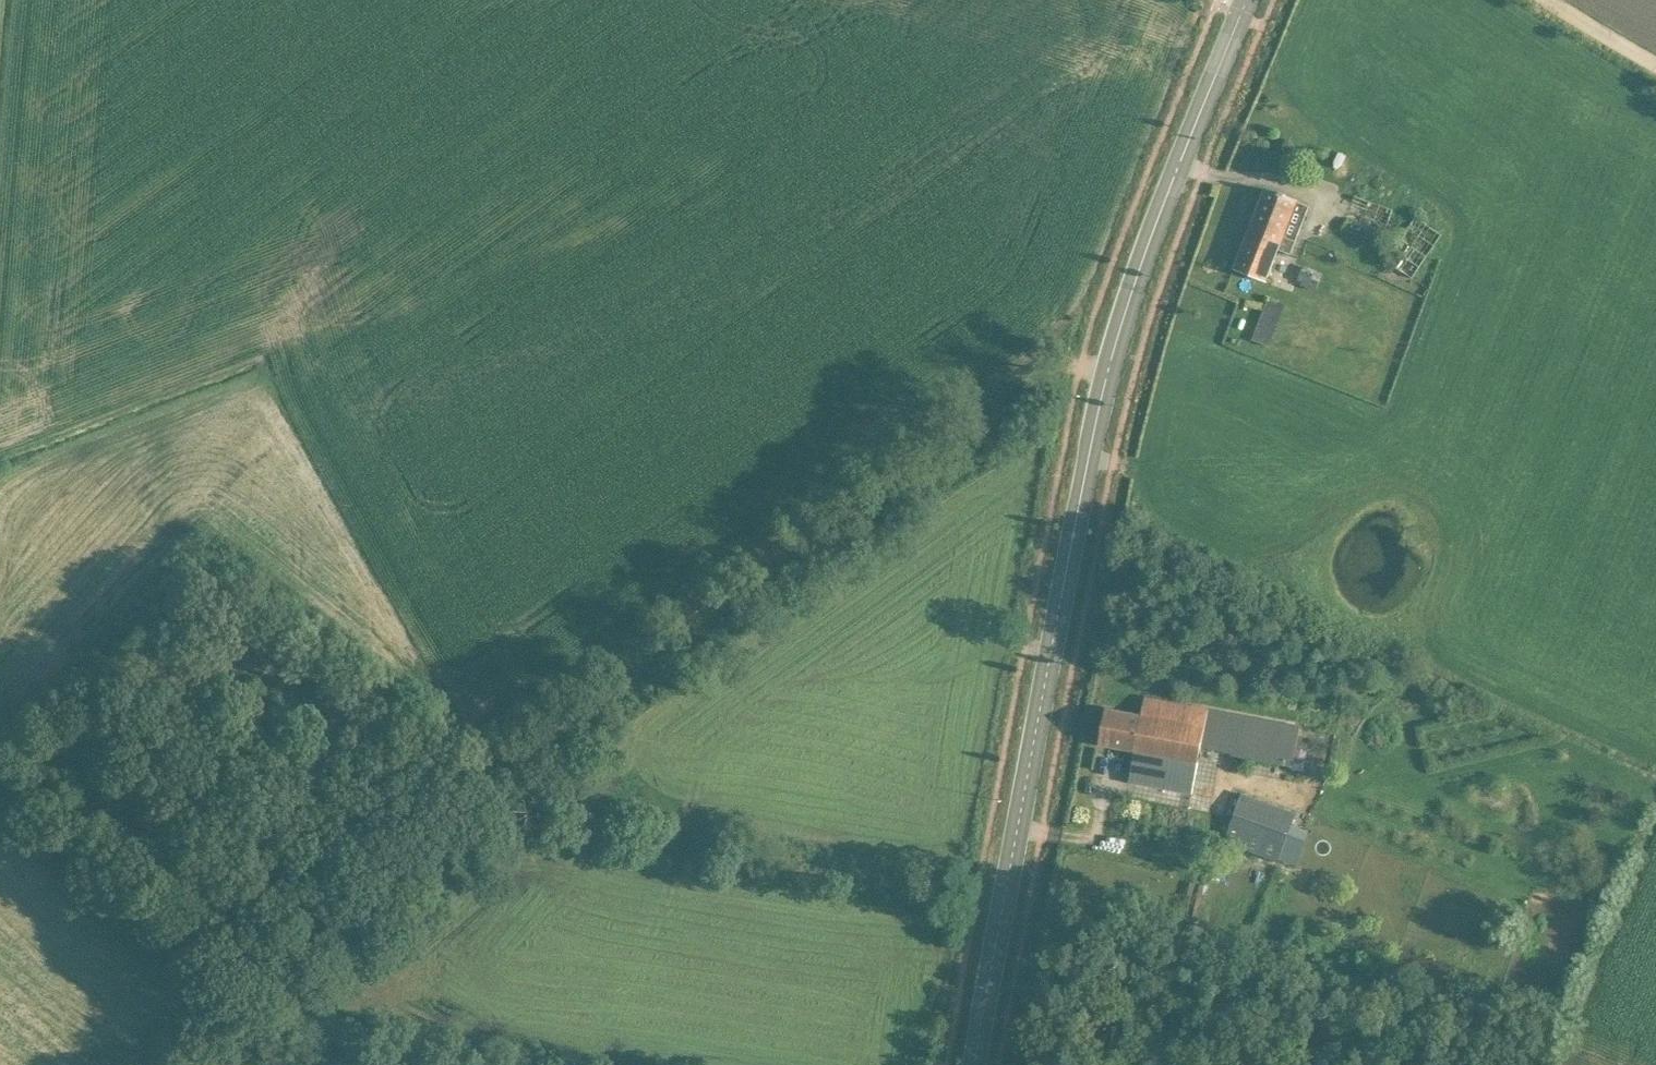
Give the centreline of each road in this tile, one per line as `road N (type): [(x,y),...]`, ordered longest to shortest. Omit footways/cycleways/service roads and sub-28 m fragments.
road 1 (primary): [(975,1064),(1104,389),(1181,163),(1248,0)]
road 2 (track): [(1551,0),(1655,64)]

